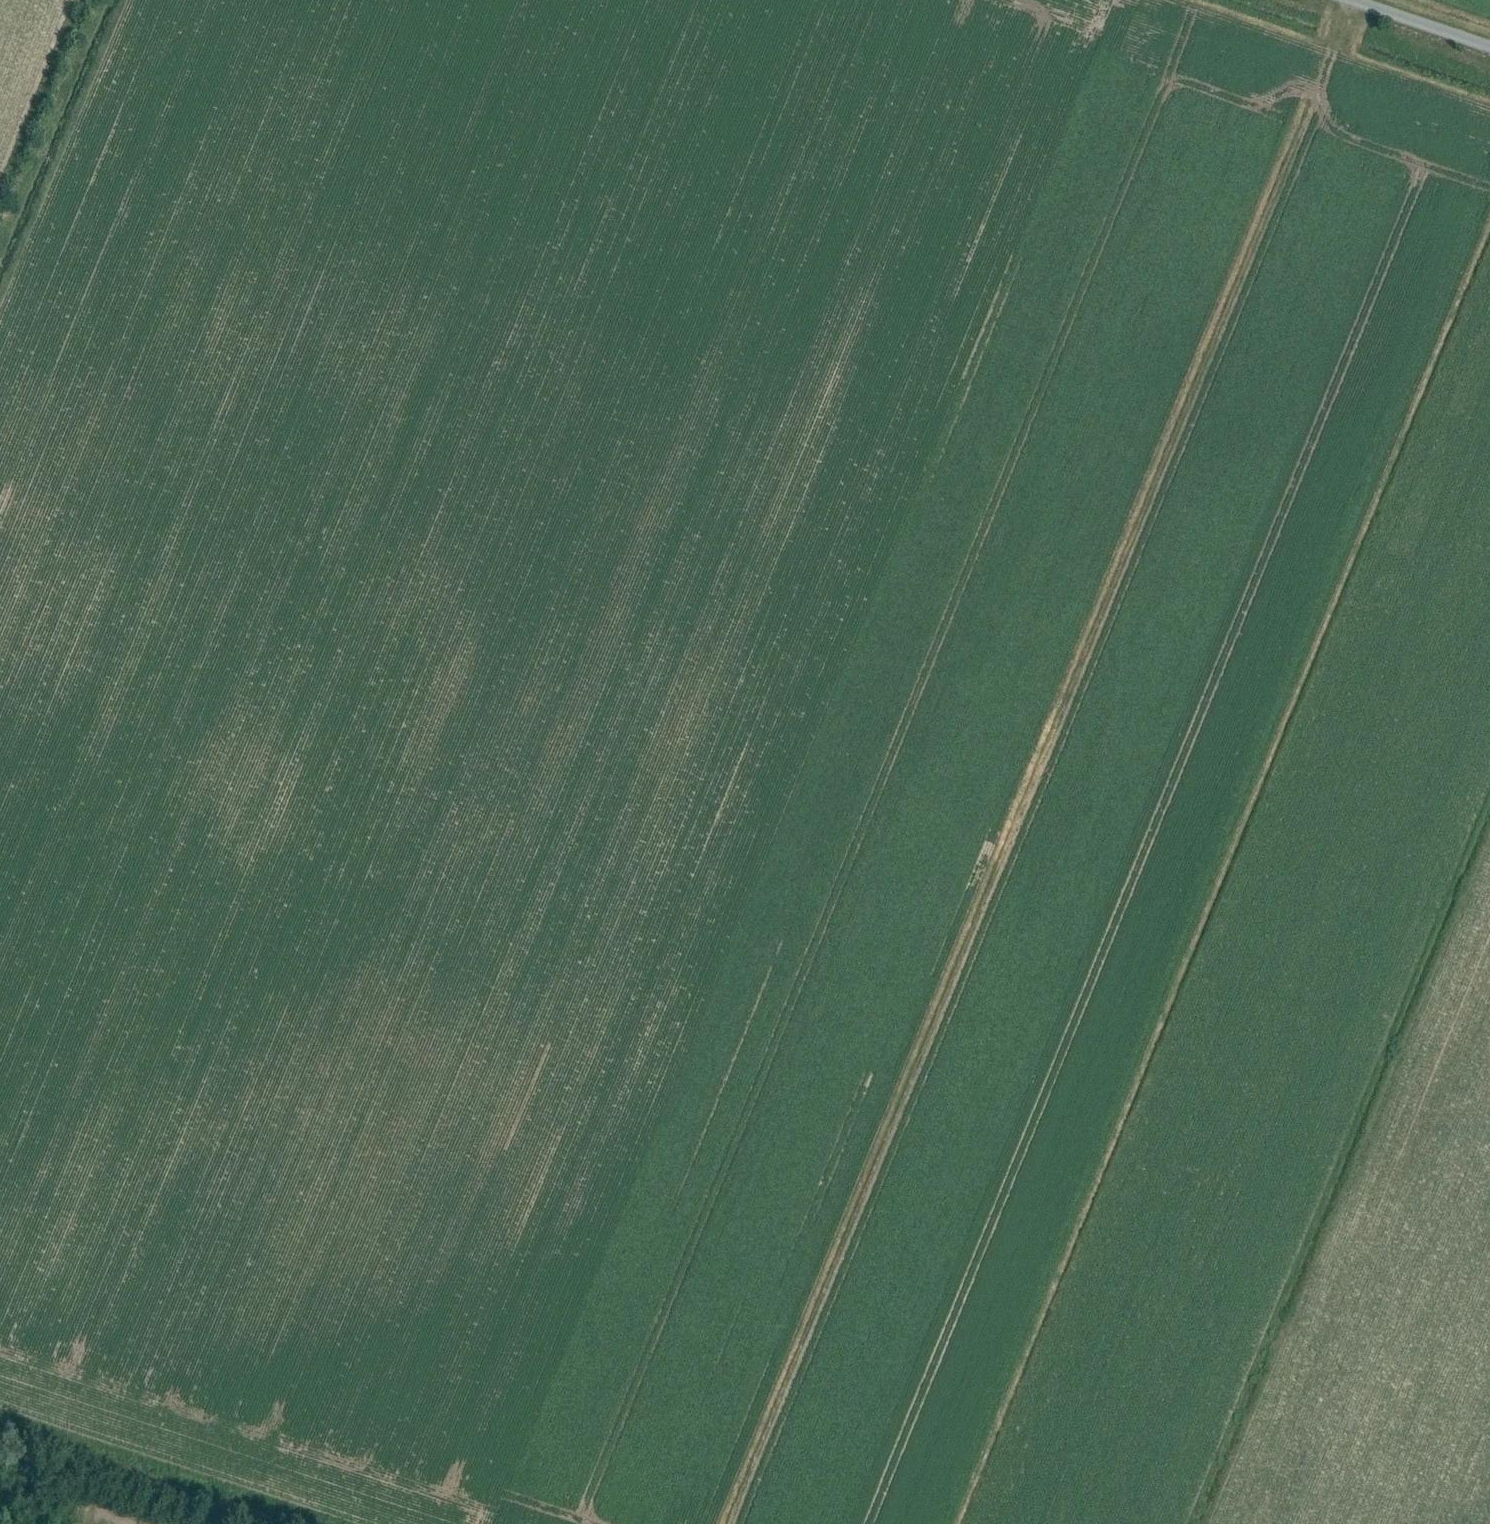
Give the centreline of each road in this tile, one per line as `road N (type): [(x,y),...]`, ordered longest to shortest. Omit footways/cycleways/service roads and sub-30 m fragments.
road 1 (track): [(252,1523),(0,1439)]
road 2 (unclassified): [(1489,57),(1325,0)]

